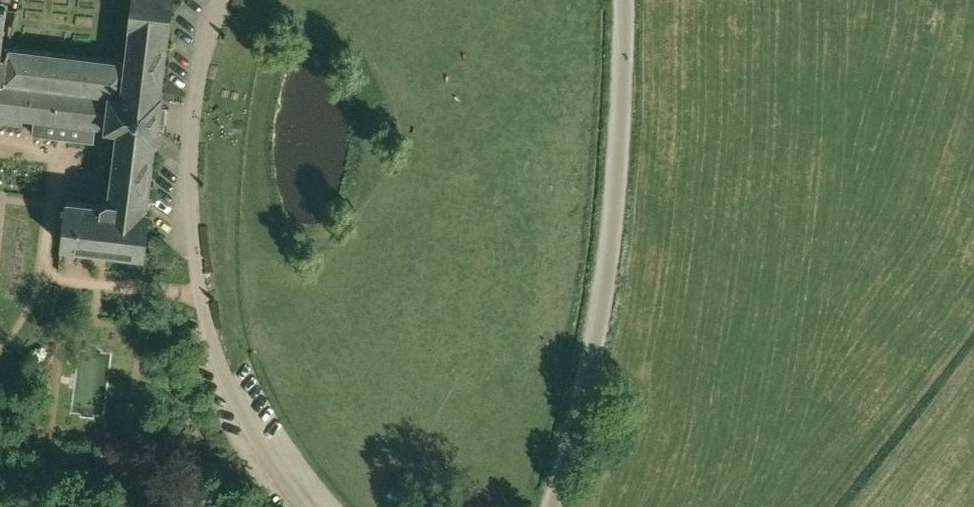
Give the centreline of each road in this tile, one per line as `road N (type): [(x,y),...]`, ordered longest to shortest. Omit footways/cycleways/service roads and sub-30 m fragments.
road 1 (residential): [(304,506),(243,415),(202,295),(193,146),(203,50),(221,0)]
road 2 (unclassified): [(553,506),(609,268),(625,0)]

